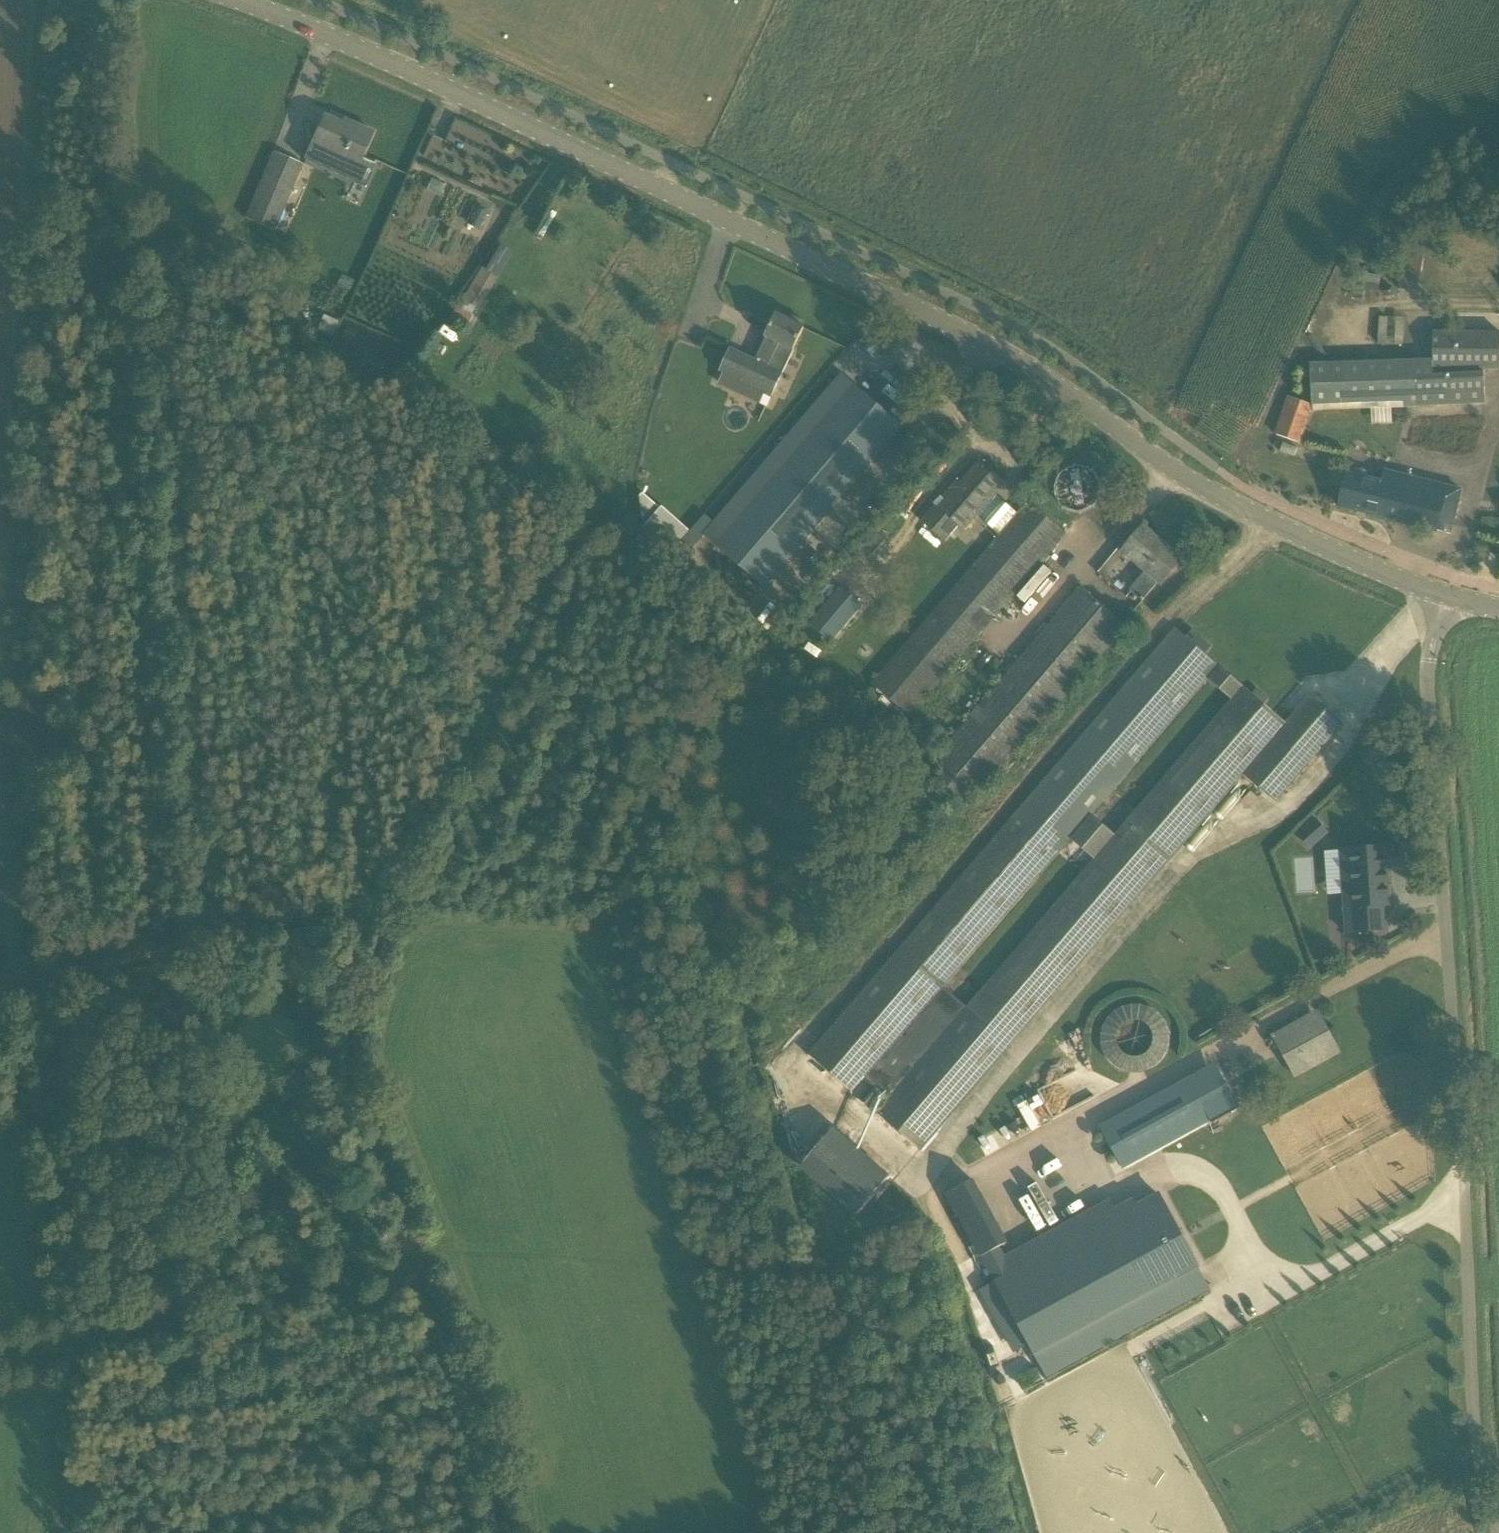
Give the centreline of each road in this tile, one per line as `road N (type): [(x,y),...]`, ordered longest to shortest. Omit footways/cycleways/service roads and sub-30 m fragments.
road 1 (tertiary): [(220,0),(382,63),(1061,383),(1171,471),(1453,594)]
road 2 (unclassified): [(1498,1532),(1483,1493),(1471,1378),(1432,724),(1431,662),(1453,594)]

